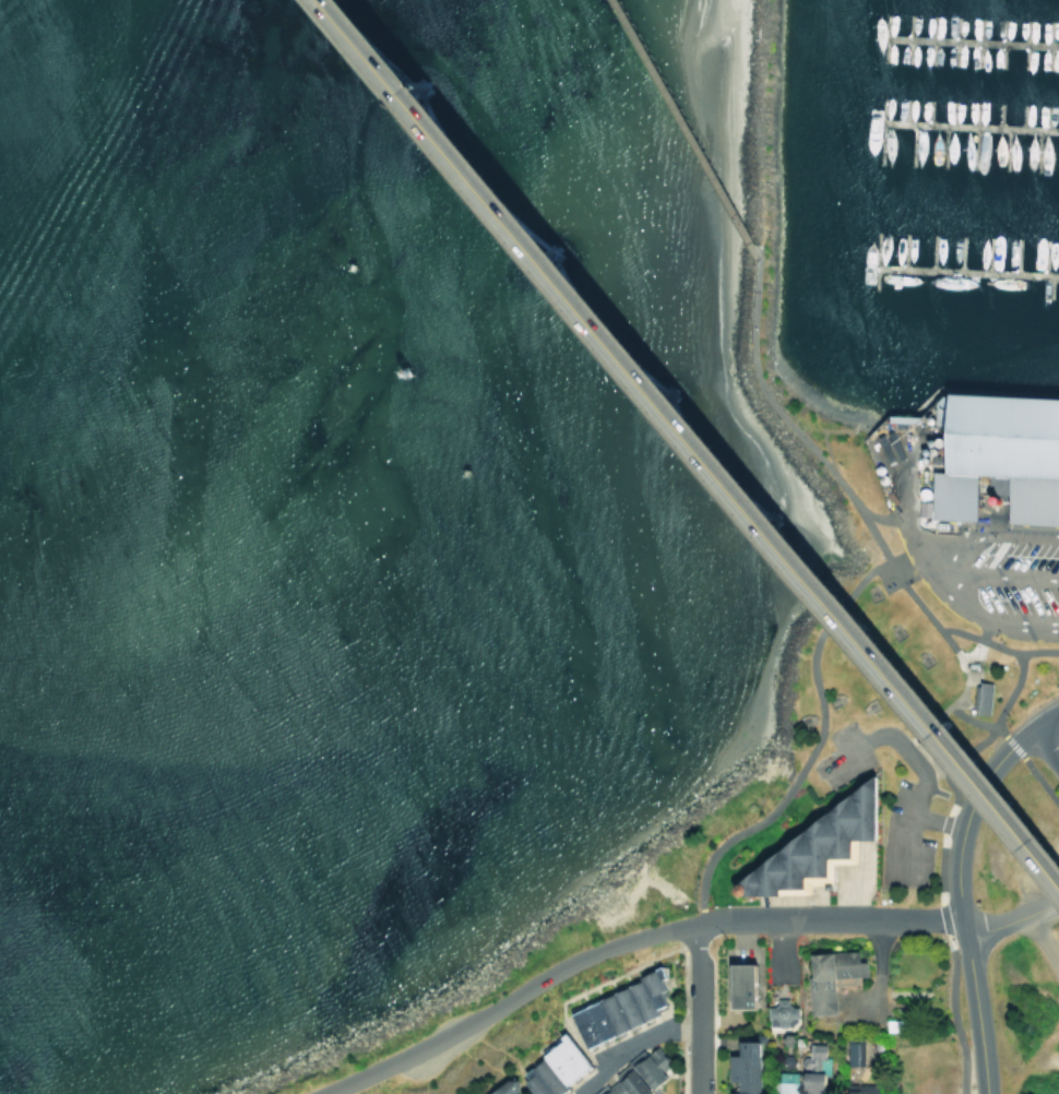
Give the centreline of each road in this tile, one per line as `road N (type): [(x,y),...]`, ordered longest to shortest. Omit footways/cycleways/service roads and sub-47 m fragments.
road 1 (trunk): [(1058,887),(334,0)]
road 2 (residential): [(699,920),(597,954),(324,1093)]
road 3 (residential): [(699,920),(962,923)]
road 4 (tertiary): [(962,923),(953,857),(967,802),(1012,745),(1058,710)]
road 5 (residential): [(694,1093),(699,920)]
road 6 (tertiary): [(983,1093),(962,923)]

